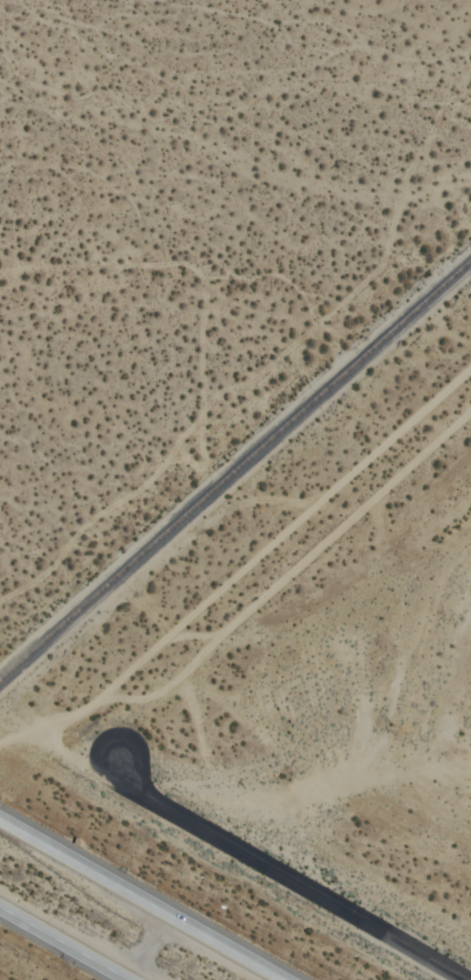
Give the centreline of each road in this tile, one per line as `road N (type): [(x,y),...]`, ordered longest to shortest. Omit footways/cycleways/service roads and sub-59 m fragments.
road 1 (track): [(0,217),(470,192)]
road 2 (residential): [(119,758),(147,799),(465,979)]
road 3 (motorway): [(283,979),(0,818)]
road 4 (motorway): [(0,908),(127,979)]

